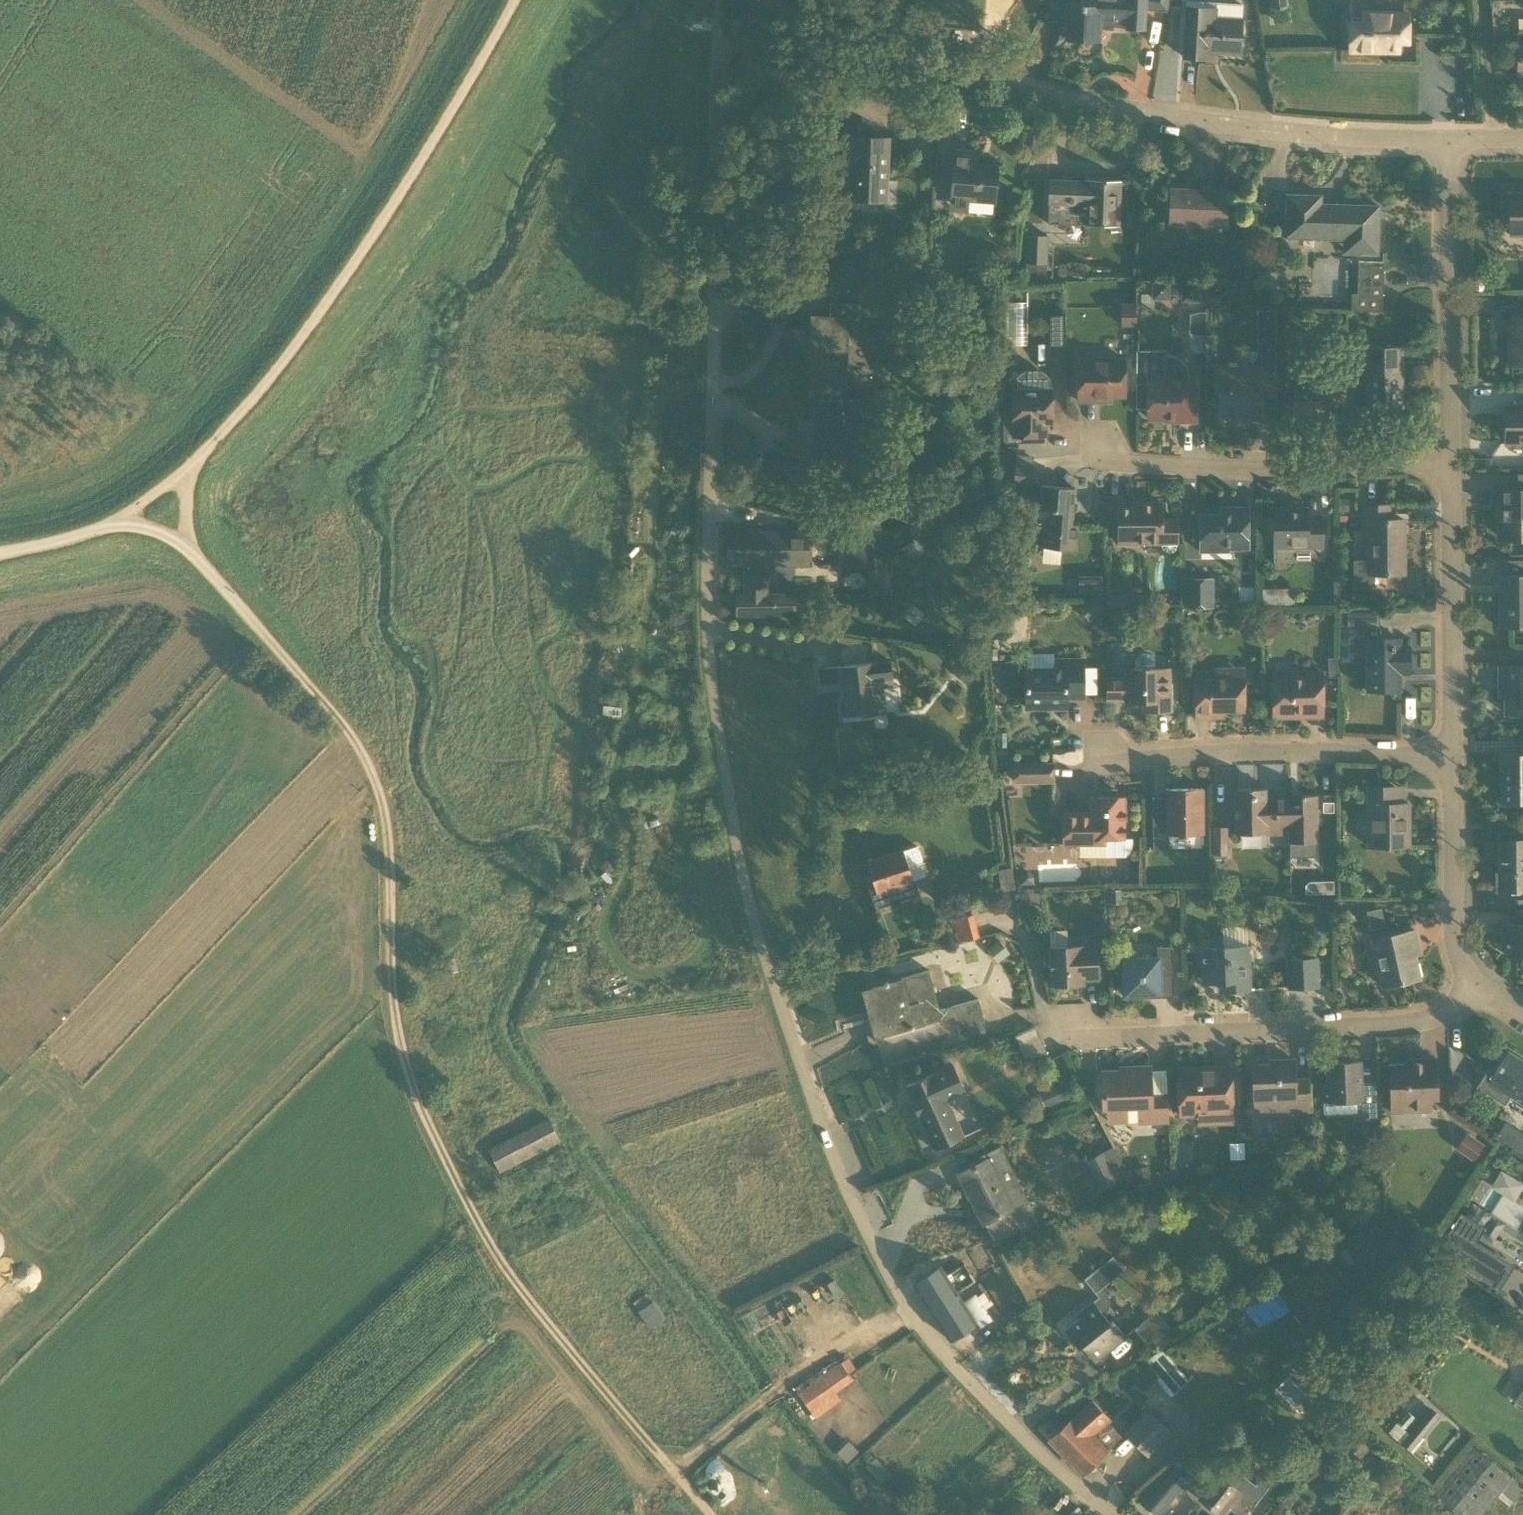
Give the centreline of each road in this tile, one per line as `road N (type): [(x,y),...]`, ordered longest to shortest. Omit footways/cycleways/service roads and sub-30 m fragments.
road 1 (residential): [(1115,1514),(970,1384),(913,1312),(828,1145),(750,908),(709,634),(722,0)]
road 2 (residential): [(1522,1014),(1474,983),(1455,942),(1453,141)]
road 3 (track): [(381,786),(390,988),(411,1083),(452,1176),(503,1266),(717,1514)]
road 4 (residential): [(1453,141),(1294,133),(1136,111),(823,32),(768,0)]
road 5 (track): [(157,509),(311,320),(514,0)]
road 6 (track): [(157,509),(351,727),(381,786)]
road 7 (track): [(0,552),(157,509)]

